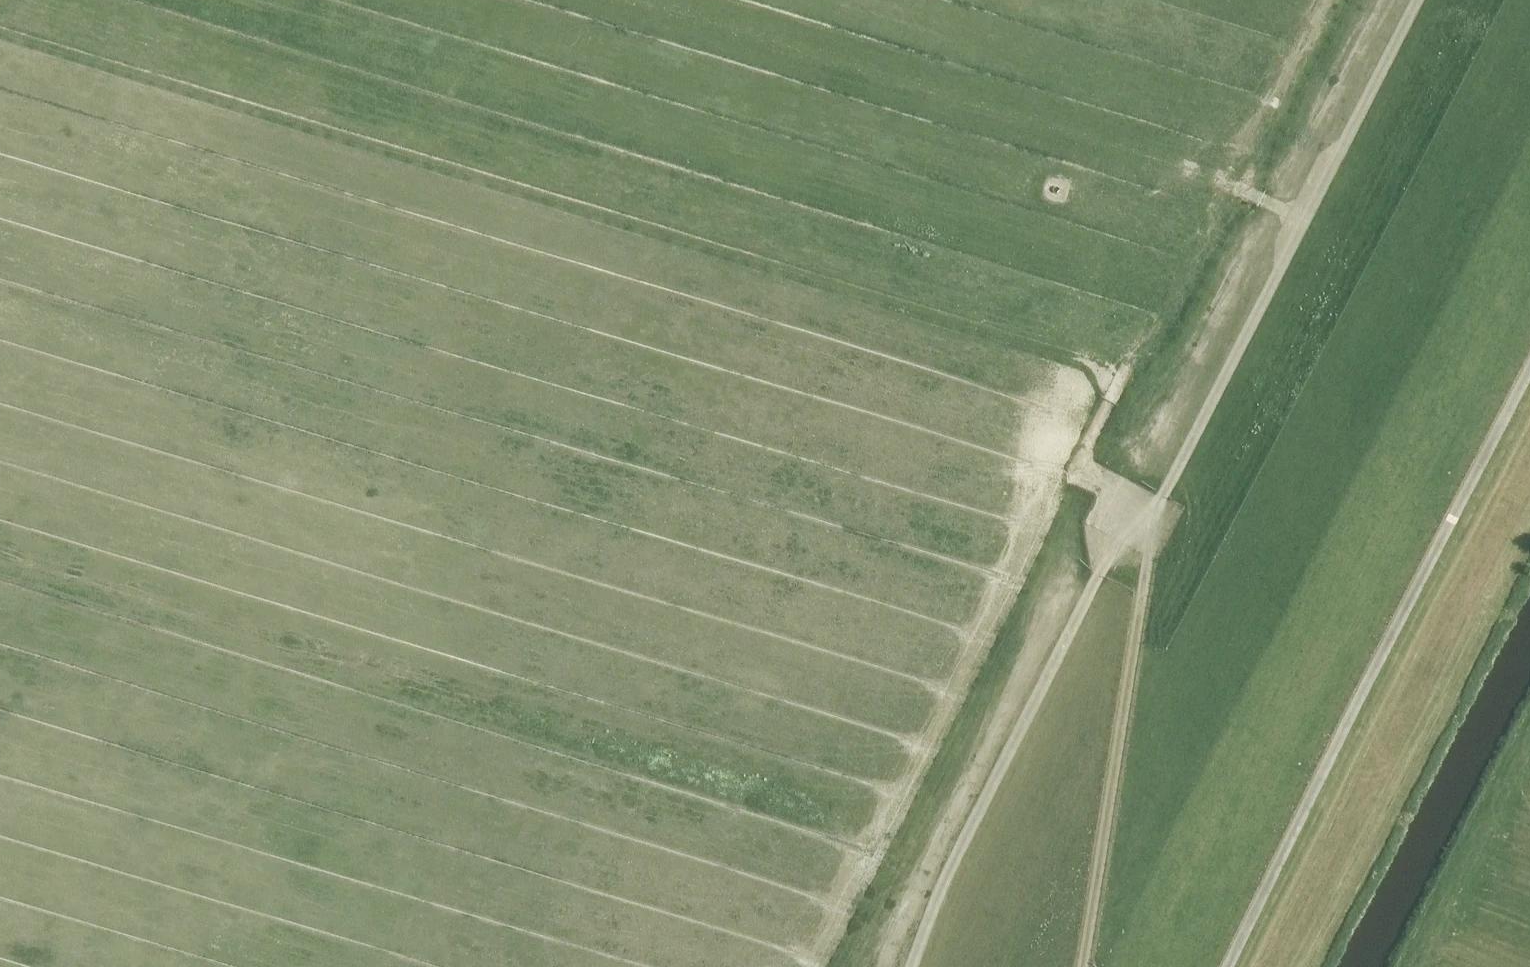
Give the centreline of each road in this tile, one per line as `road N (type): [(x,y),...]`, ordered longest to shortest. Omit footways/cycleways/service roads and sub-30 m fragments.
road 1 (track): [(911,966),(996,773),(1118,534),(1158,500),(1418,0)]
road 2 (track): [(1529,383),(1235,966)]
road 3 (track): [(1079,966),(1150,513)]

